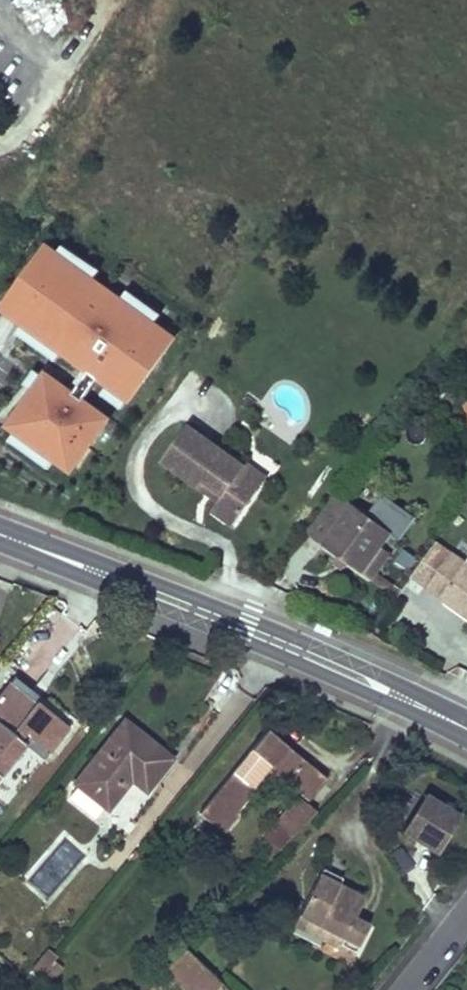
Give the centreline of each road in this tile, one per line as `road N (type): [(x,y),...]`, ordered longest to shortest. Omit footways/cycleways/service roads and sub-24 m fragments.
road 1 (tertiary): [(0,535),(243,628),(466,733)]

